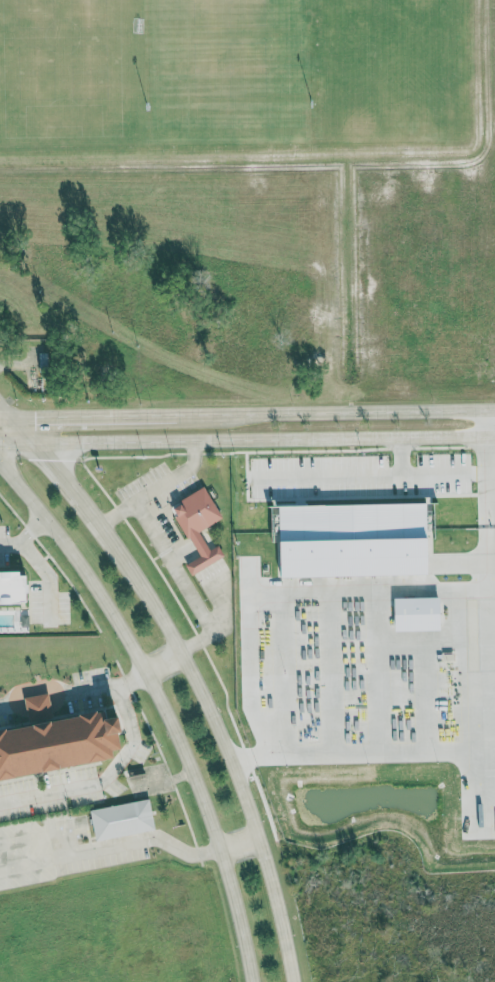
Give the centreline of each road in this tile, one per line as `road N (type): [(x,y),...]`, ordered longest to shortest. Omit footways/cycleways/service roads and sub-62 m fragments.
road 1 (secondary): [(293,981),(239,777),(208,706),(157,611),(0,406)]
road 2 (secondary): [(0,466),(60,536),(144,672),(220,849),(250,981)]
road 3 (secondary): [(0,445),(494,436)]
road 4 (secondary): [(494,411),(0,418)]

